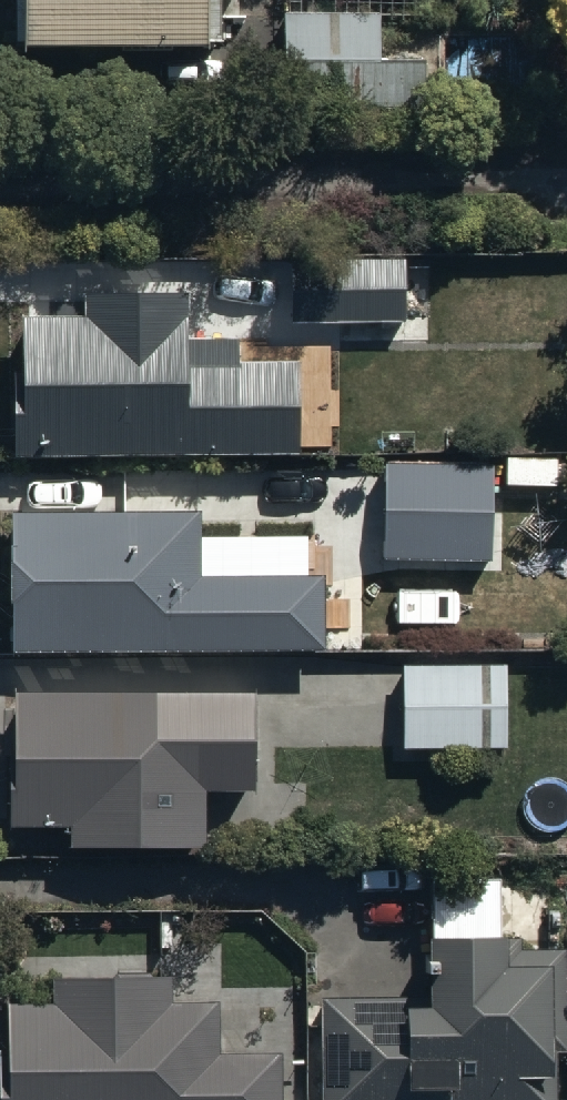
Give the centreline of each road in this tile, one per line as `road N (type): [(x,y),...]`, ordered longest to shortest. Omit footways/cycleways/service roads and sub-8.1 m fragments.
road 1 (track): [(0,188),(566,183)]

